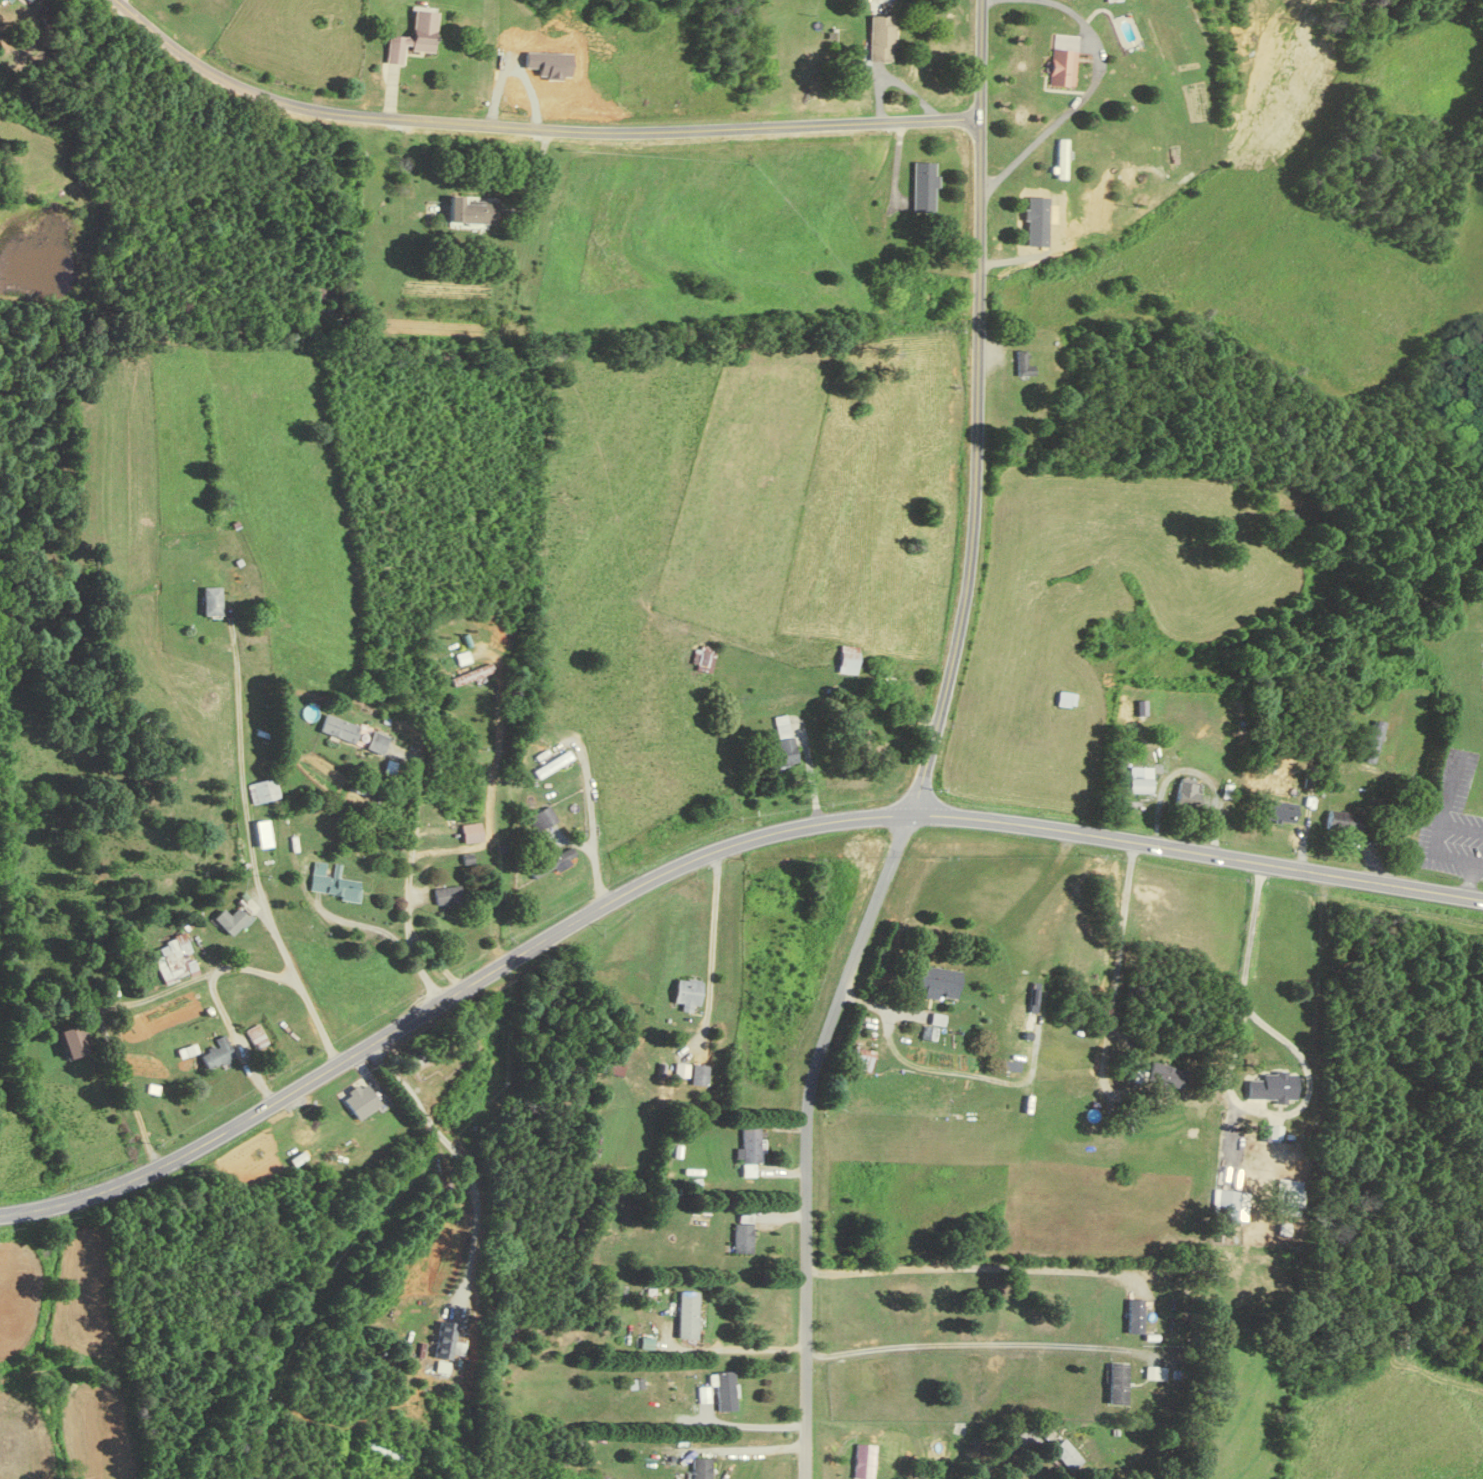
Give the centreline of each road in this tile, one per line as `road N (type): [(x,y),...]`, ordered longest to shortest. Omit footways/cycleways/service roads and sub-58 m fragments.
road 1 (primary): [(0,1215),(68,1201),(155,1169),(654,877),(793,828),(899,815),(980,818),(1482,900)]
road 2 (residential): [(981,119),(631,132),(312,109),(210,71),(116,0)]
road 3 (residential): [(910,815),(947,690),(973,520),(982,0)]
road 4 (residential): [(910,815),(810,1083),(805,1478)]
road 5 (residential): [(348,1057),(335,1057),(251,857),(232,603)]

